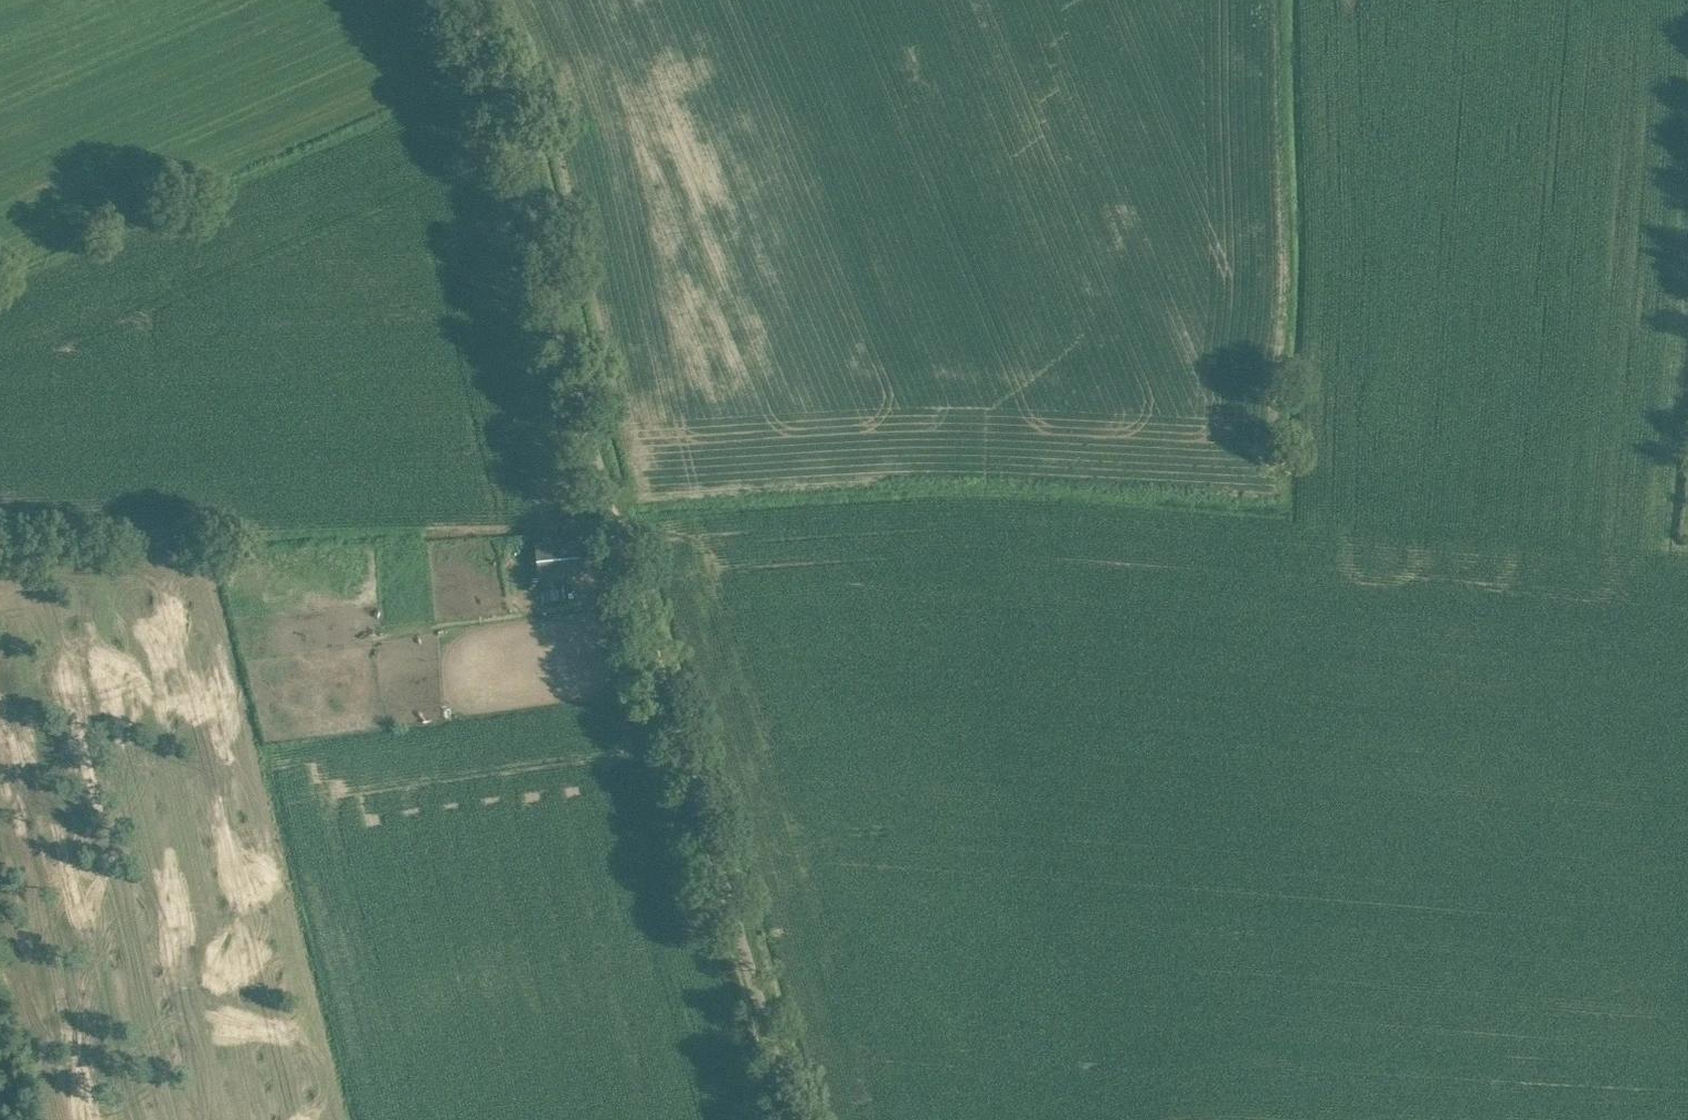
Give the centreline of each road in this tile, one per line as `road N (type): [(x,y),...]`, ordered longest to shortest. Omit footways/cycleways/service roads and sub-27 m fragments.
road 1 (unclassified): [(789,1119),(765,1006),(620,564),(534,201),(453,0)]

